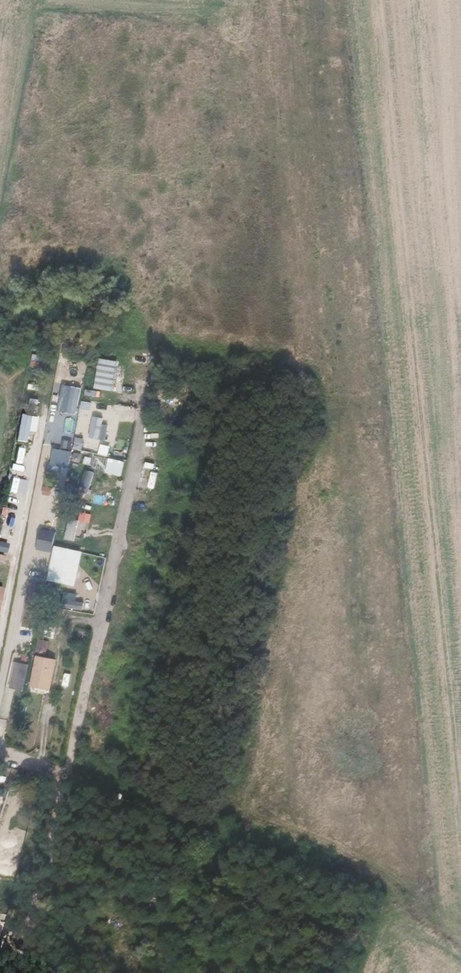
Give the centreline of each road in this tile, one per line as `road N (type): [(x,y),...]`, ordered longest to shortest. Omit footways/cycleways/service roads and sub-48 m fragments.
road 1 (track): [(460,948),(363,889),(45,772)]
road 2 (track): [(45,772),(0,970)]
road 3 (track): [(91,607),(45,772)]

